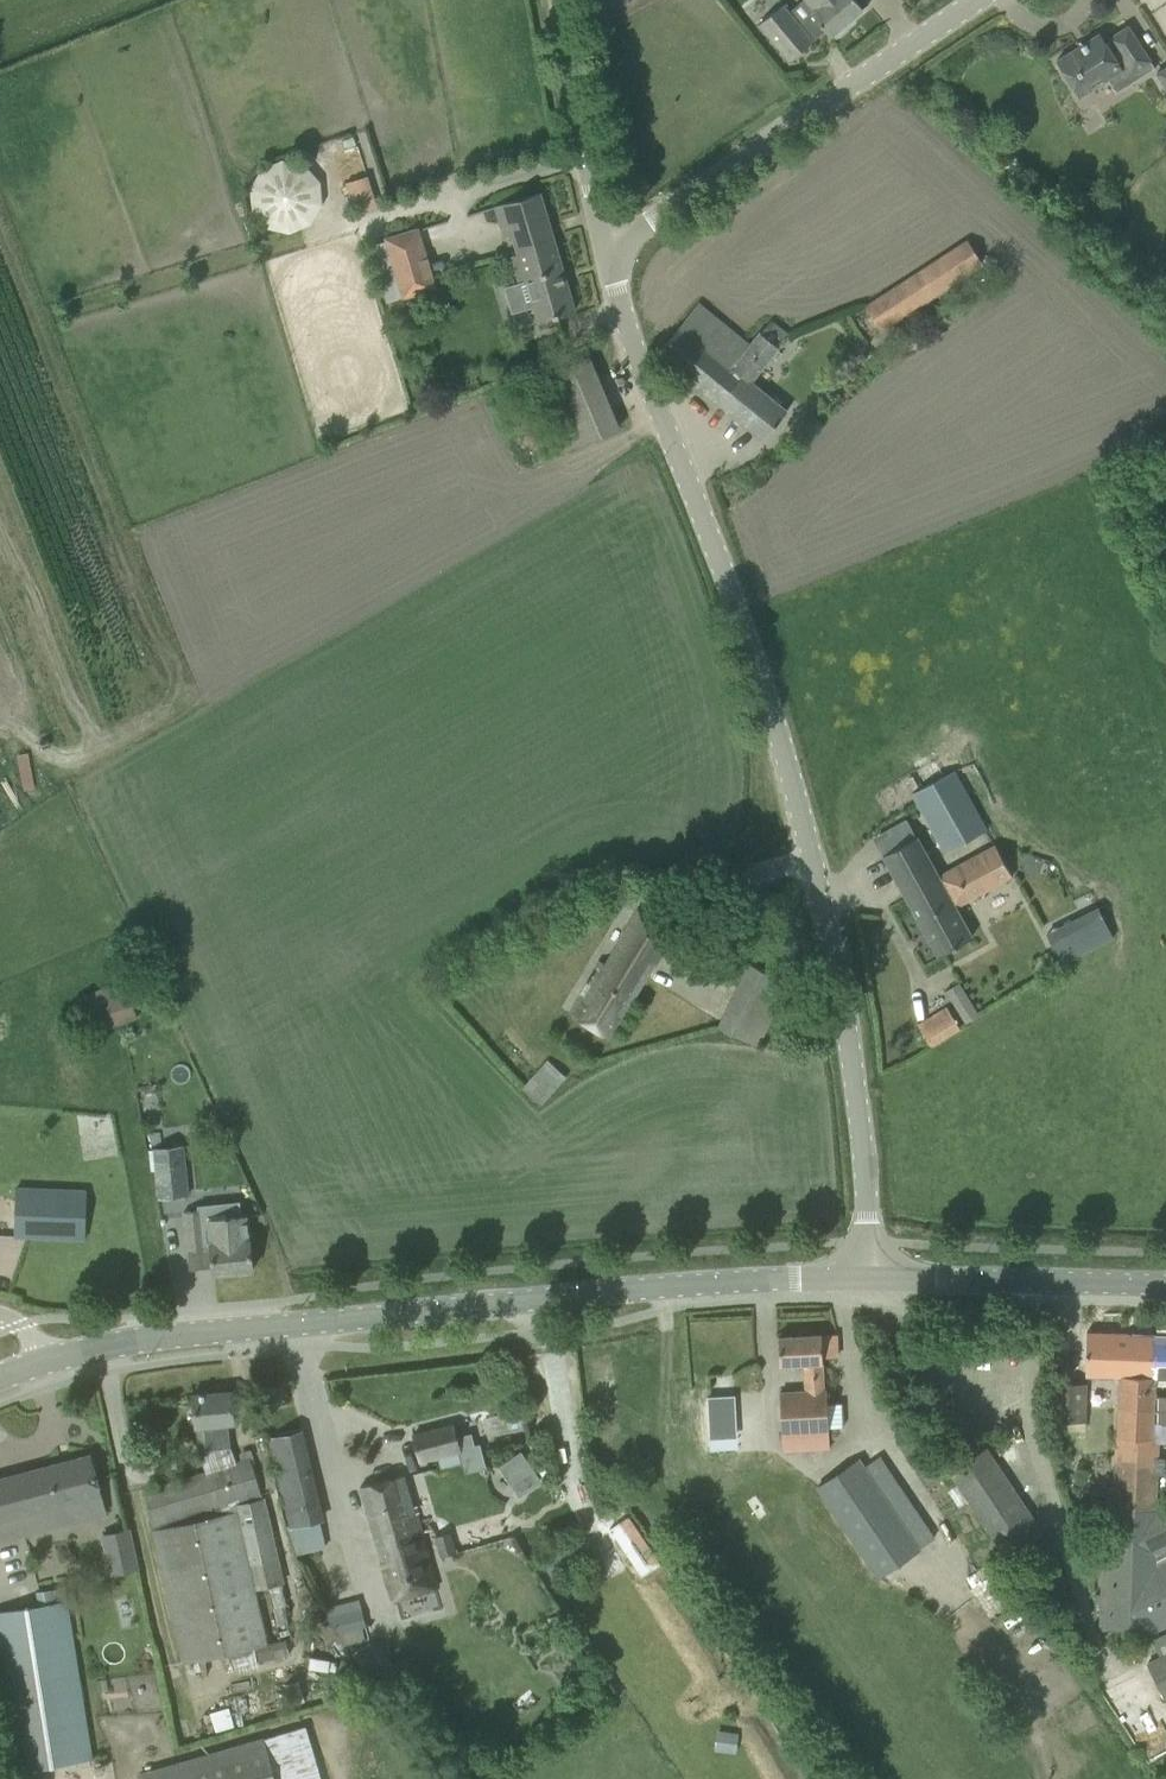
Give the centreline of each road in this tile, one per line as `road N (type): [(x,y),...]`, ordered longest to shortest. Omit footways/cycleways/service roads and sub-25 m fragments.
road 1 (unclassified): [(870,1276),(849,1039),(807,838),(737,616),(644,371),(608,245)]
road 2 (tertiary): [(43,1362),(131,1342),(720,1282),(870,1276)]
road 3 (unclassified): [(608,245),(985,0)]
road 4 (tertiary): [(1165,1283),(870,1276)]
road 5 (unclassified): [(608,245),(561,0)]

